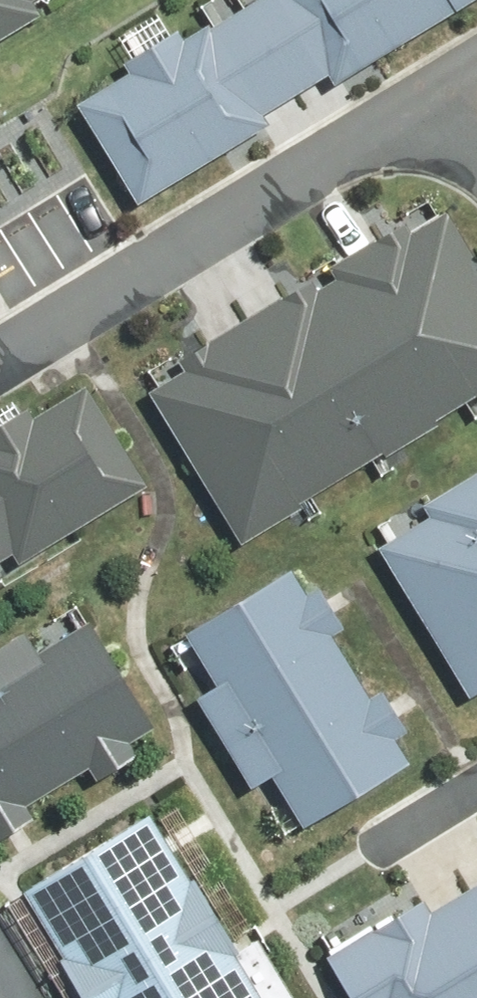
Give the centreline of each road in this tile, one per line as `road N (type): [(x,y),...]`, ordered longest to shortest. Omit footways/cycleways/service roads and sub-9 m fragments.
road 1 (residential): [(0,353),(429,84)]

